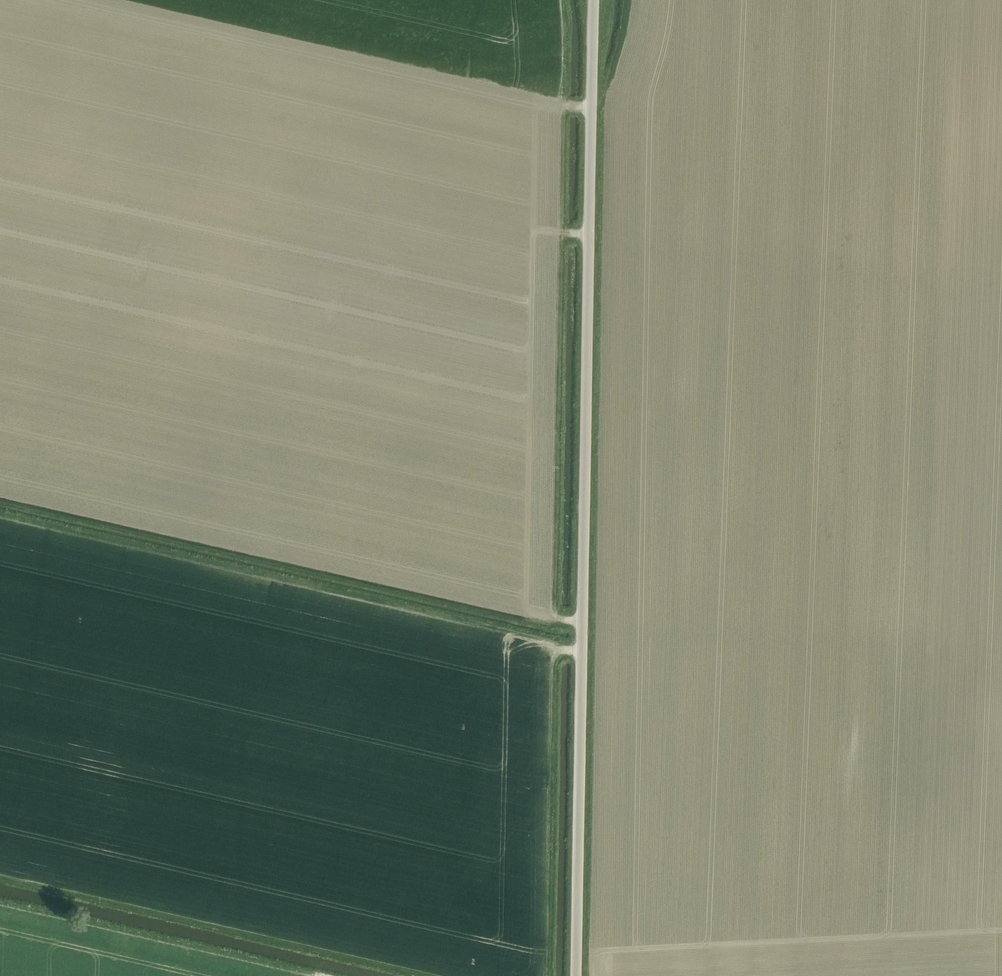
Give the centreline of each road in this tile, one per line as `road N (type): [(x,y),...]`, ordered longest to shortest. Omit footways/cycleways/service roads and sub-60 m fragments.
road 1 (unclassified): [(577,975),(594,0)]

